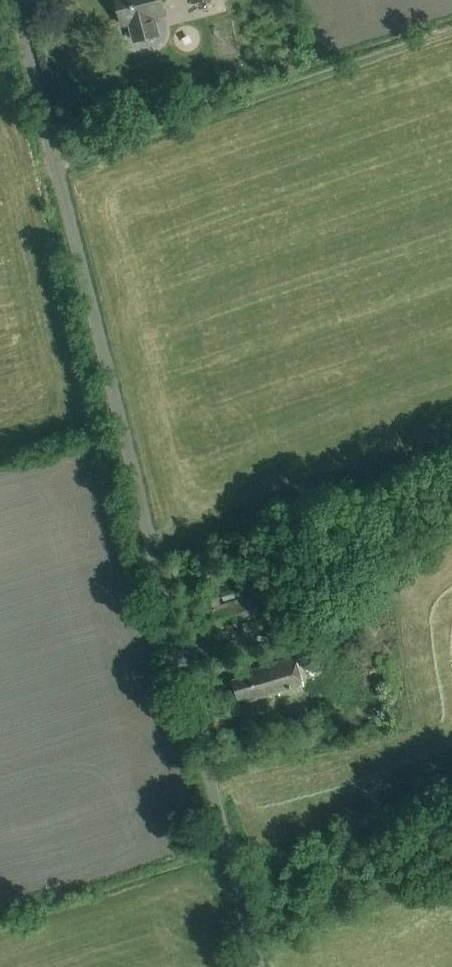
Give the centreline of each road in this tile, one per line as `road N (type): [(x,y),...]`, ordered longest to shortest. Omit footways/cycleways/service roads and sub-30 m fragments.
road 1 (unclassified): [(254,966),(10,0)]
road 2 (track): [(52,167),(451,32)]

